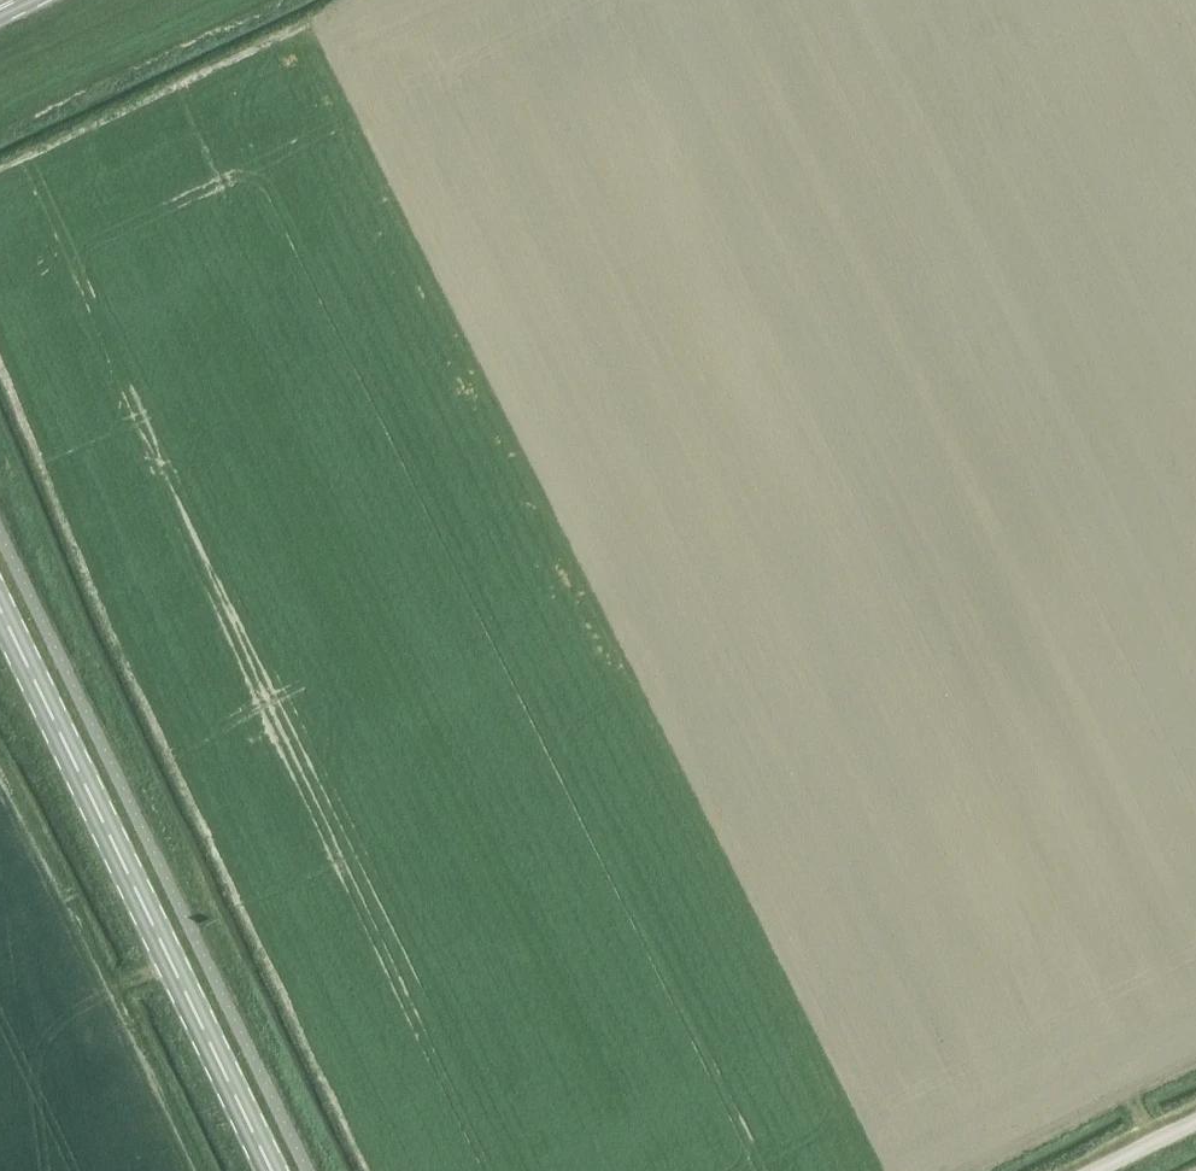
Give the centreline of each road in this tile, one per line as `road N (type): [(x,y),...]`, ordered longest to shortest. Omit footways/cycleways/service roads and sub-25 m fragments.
road 1 (secondary): [(270,1170),(0,614)]
road 2 (unclassified): [(1072,1170),(1195,1111)]

